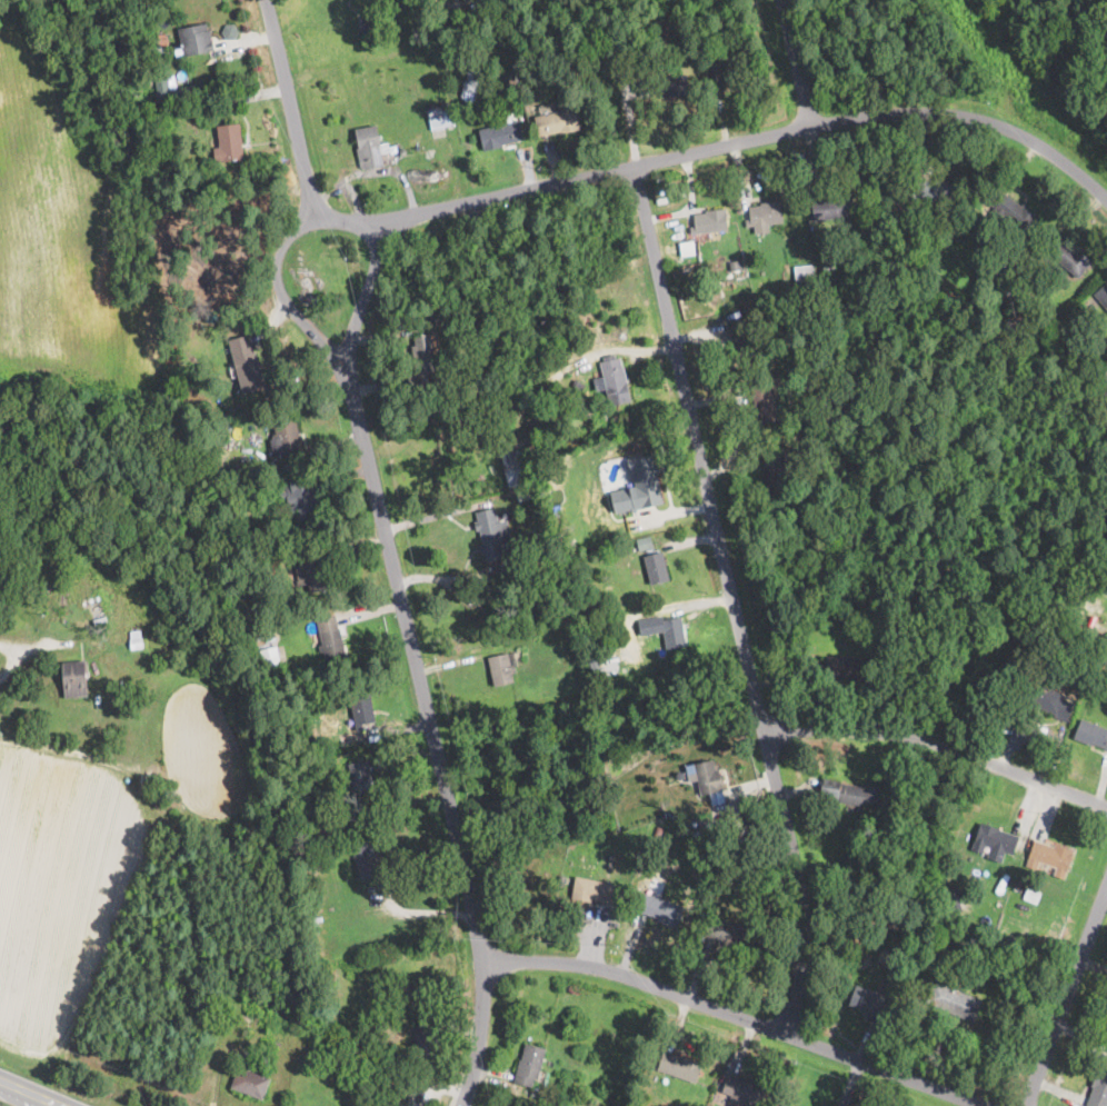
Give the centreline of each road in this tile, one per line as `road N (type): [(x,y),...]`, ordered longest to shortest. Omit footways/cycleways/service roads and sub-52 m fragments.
road 1 (residential): [(786,1029),(806,903),(602,20)]
road 2 (residential): [(346,367),(485,968),(481,1027),(460,1105)]
road 3 (residential): [(985,1105),(626,970),(572,961),(485,968)]
road 4 (residential): [(362,232),(810,120)]
road 5 (residential): [(1106,809),(917,735),(819,726),(770,740)]
road 6 (residential): [(810,120),(939,118),(1003,129),(1056,158),(1106,201)]
road 7 (residential): [(1024,1105),(1106,884)]
road 8 (residential): [(315,225),(264,0)]
road 9 (residential): [(362,232),(315,225),(282,252),(277,277),(346,367)]
road 10 (residential): [(346,367),(370,272),(362,232)]
road 11 (residential): [(785,0),(810,120)]

